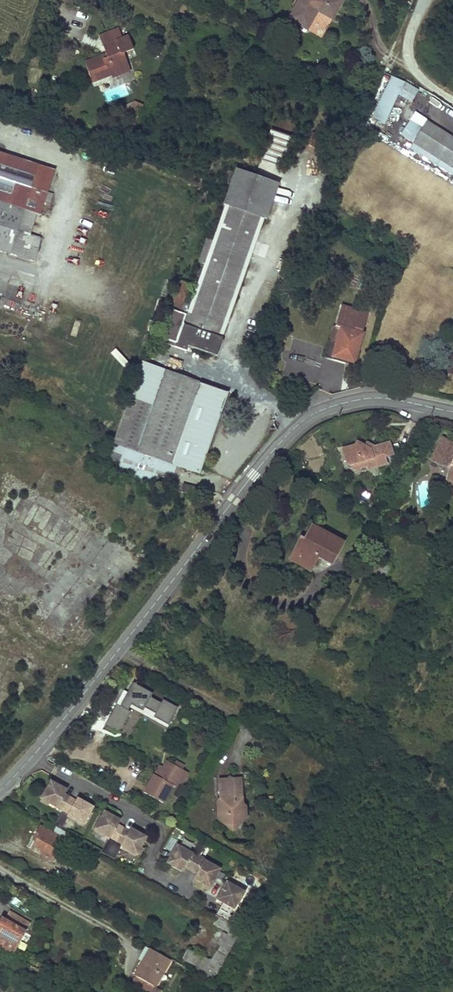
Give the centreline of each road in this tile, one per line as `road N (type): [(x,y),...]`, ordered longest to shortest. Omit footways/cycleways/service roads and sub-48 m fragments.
road 1 (residential): [(0,790),(300,422),(364,399),(452,412)]
road 2 (residential): [(452,100),(423,79),(406,53),(425,0)]

